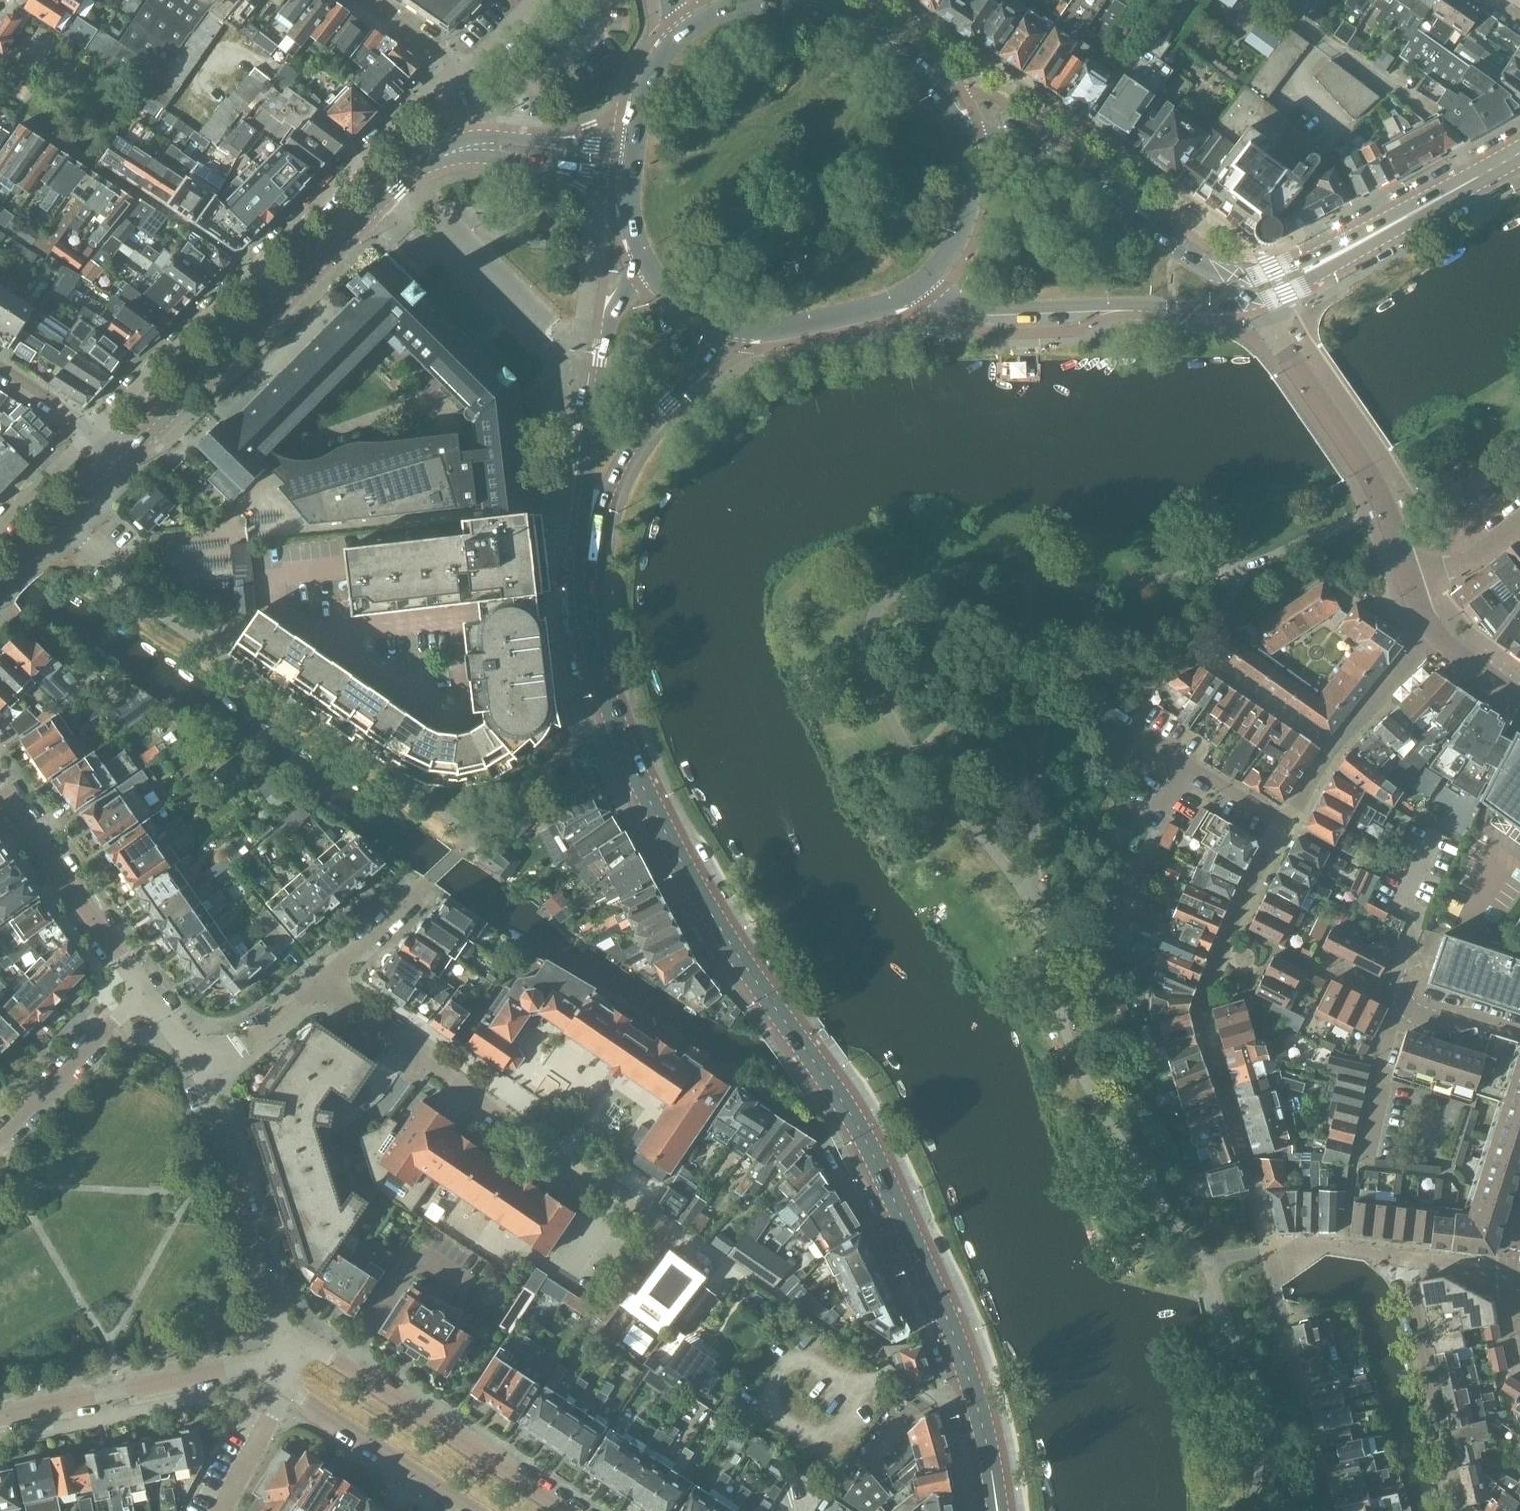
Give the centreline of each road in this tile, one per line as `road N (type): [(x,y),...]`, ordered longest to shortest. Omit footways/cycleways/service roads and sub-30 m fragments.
road 1 (secondary): [(997,1510),(982,1428),(929,1276),(884,1178),(698,890),(611,716),(587,599),(587,560)]
road 2 (residential): [(1266,1250),(1206,1029),(1206,998),(1284,824),(1337,746),(1432,640)]
road 3 (residential): [(447,57),(89,429)]
road 4 (tertiary): [(468,144),(409,180),(130,468)]
road 5 (residential): [(681,1239),(320,988)]
road 6 (residential): [(573,1510),(283,1328)]
road 7 (secondary): [(920,287),(994,313),(1211,309),(1248,292)]
road 8 (secondary): [(1248,292),(1035,145),(960,129)]
road 9 (secondary): [(644,265),(612,313),(586,495),(587,560)]
road 10 (secondary): [(1248,292),(1346,250),(1519,151)]
road 11 (secondary): [(587,560),(652,425),(746,330)]
road 12 (residential): [(1411,587),(1368,471),(1281,343)]
road 13 (residential): [(1519,1032),(1401,1005),(1364,1158)]
road 14 (residential): [(283,1328),(200,1064)]
road 15 (residential): [(1328,1510),(1266,1250)]
road 16 (residential): [(1398,1254),(1461,1510)]
road 17 (residential): [(0,1415),(253,1365)]
road 18 (residential): [(141,991),(0,787)]
road 19 (residential): [(285,1387),(477,1510)]
road 20 (secondary): [(960,129),(935,90),(899,58),(800,7)]
road 21 (residential): [(141,991),(0,1136)]
road 22 (tertiary): [(130,468),(0,596)]
road 23 (secondary): [(746,330),(851,314),(920,287)]
road 24 (secondary): [(920,287),(953,249),(965,216),(969,170),(960,129)]
road 25 (tertiary): [(633,147),(503,138),(468,144)]
road 26 (tertiary): [(468,144),(501,158),(629,174)]
road 27 (residential): [(320,988),(430,879)]
road 28 (residential): [(200,1064),(235,1053),(320,988)]
road 29 (secondary): [(800,7),(729,11),(695,24),(670,48)]
road 30 (residential): [(1398,1254),(1266,1250)]
road 31 (residential): [(1519,520),(1487,548),(1411,587)]
road 32 (secondary): [(644,265),(667,293),(705,318),(746,330)]
road 33 (residential): [(0,513),(89,429)]
road 34 (residential): [(1519,1272),(1398,1254)]

